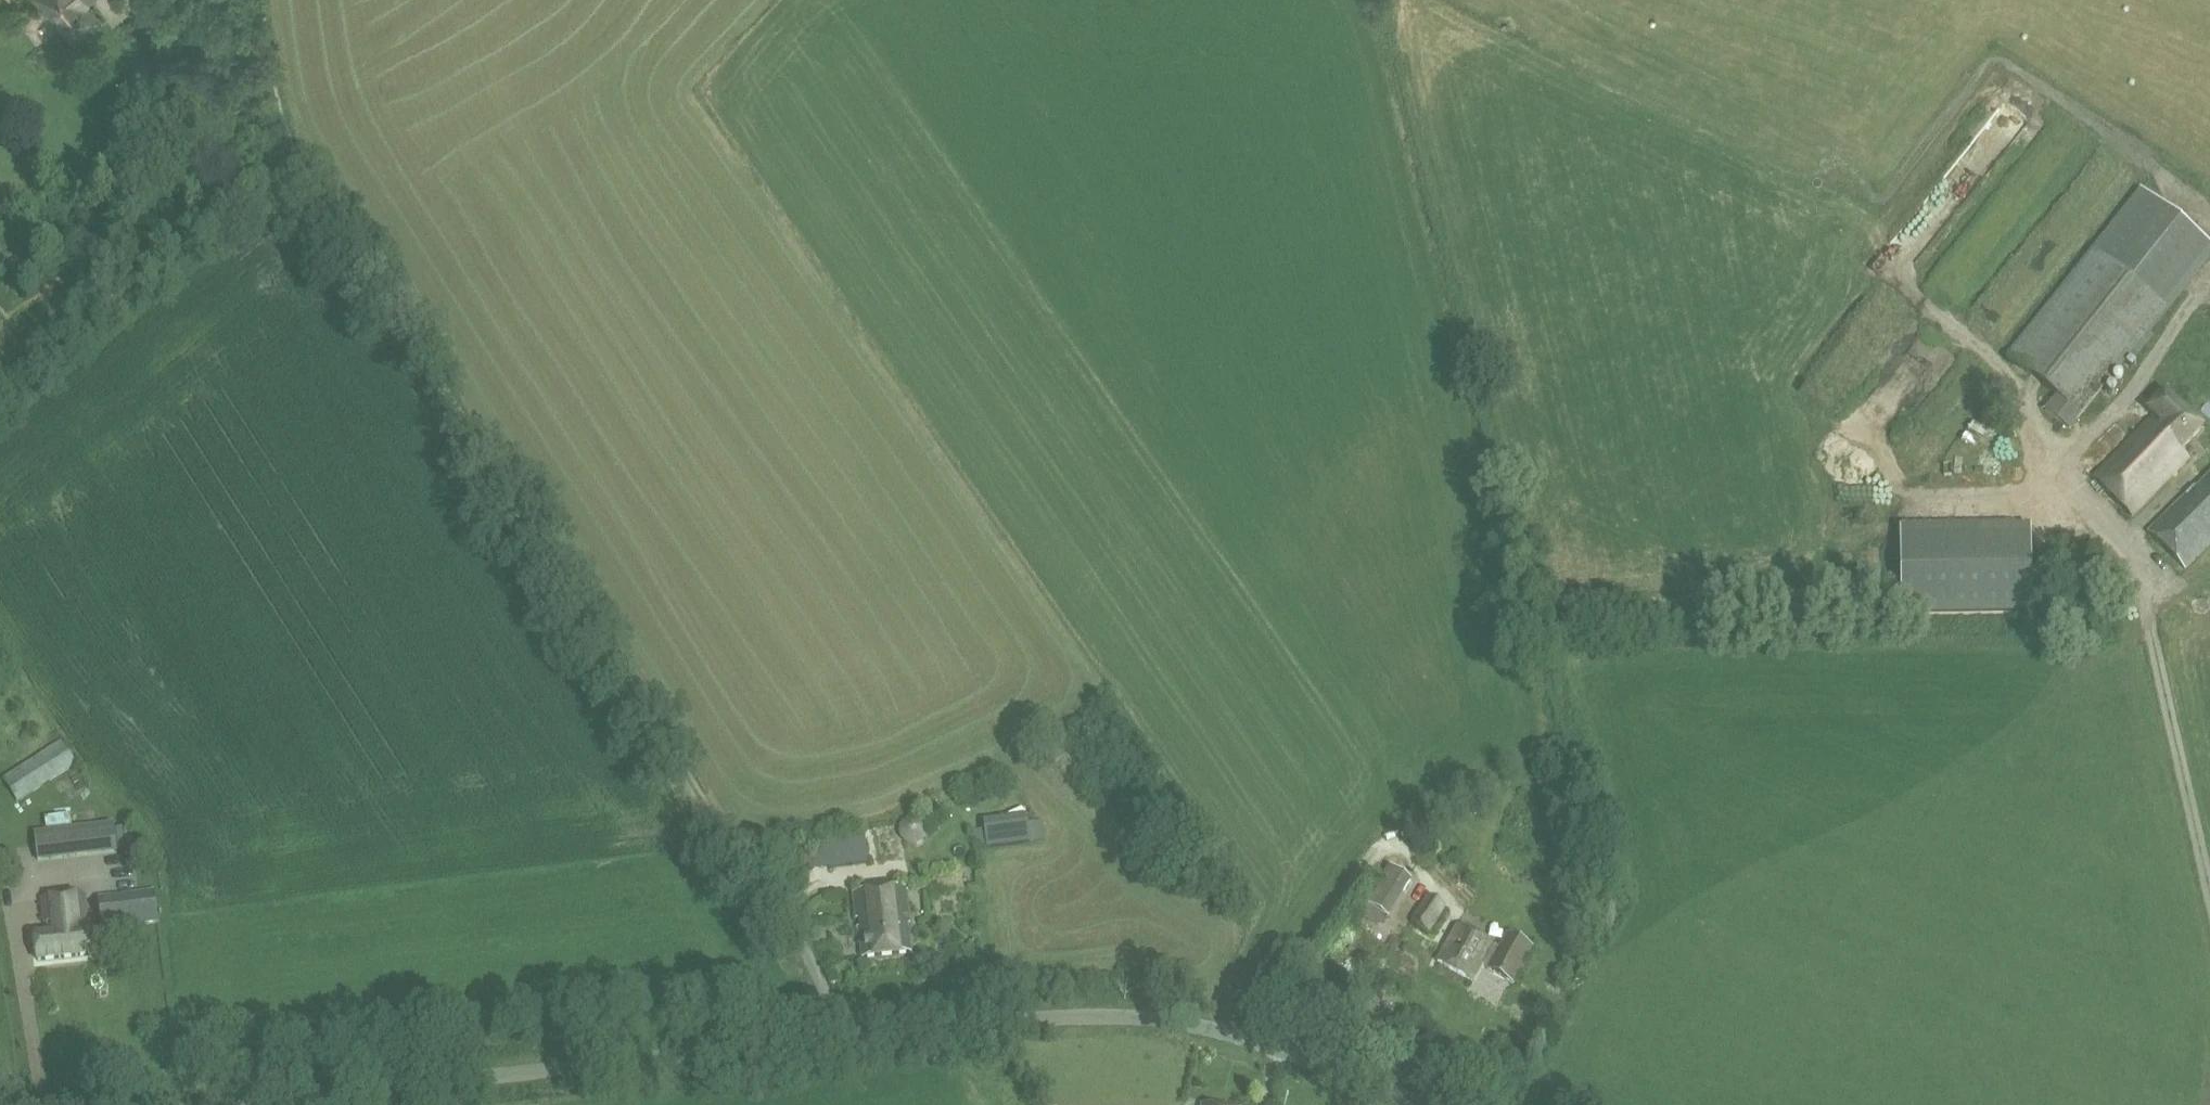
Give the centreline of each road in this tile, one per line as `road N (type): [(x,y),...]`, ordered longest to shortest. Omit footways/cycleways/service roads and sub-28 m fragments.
road 1 (unclassified): [(1420,1104),(1255,1038),(1117,1010),(207,1104)]
road 2 (track): [(839,1035),(800,939),(293,153),(261,60),(259,0)]

